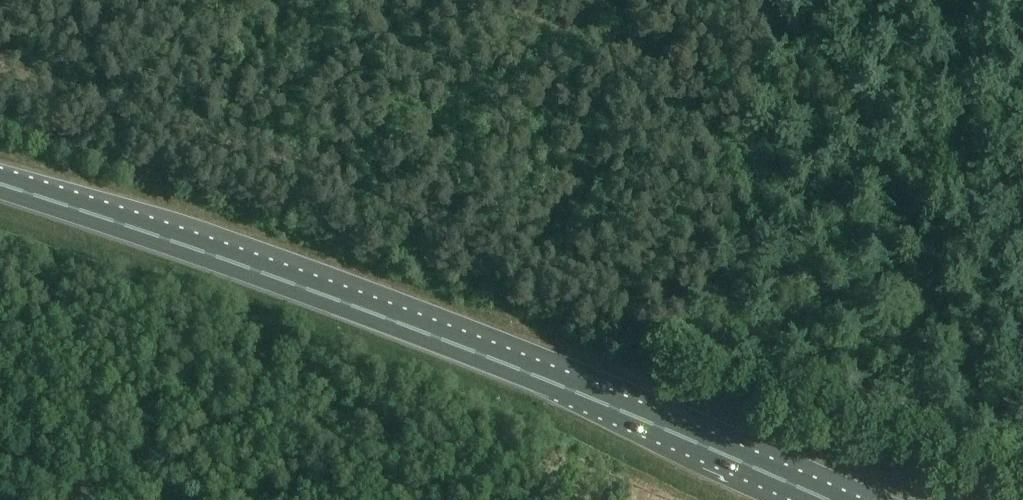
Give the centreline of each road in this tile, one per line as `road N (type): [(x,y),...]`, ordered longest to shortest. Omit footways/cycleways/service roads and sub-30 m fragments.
road 1 (trunk): [(827,499),(459,346),(0,184)]
road 2 (track): [(505,0),(1022,189)]
road 3 (track): [(0,458),(120,499)]

